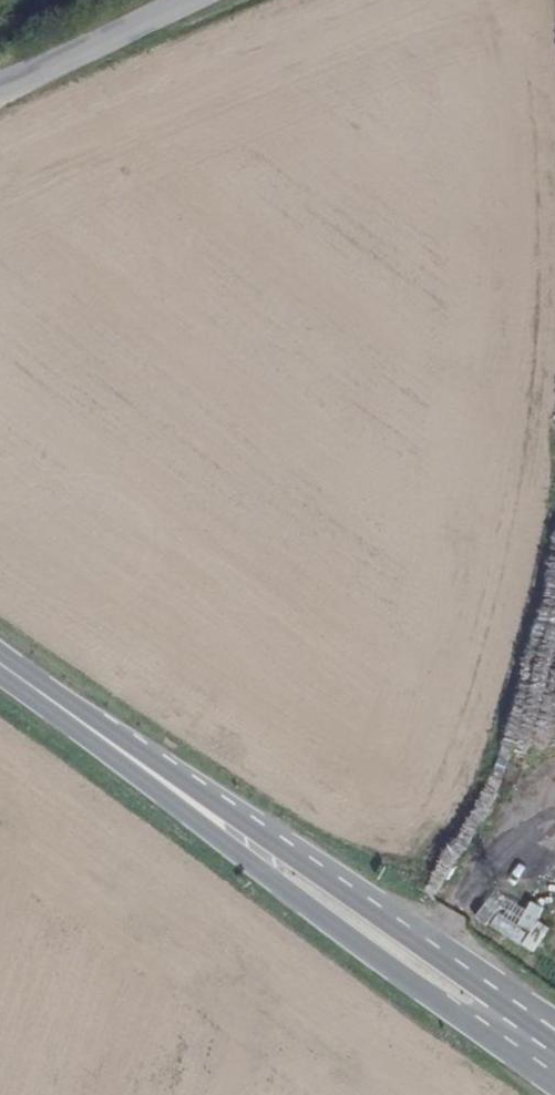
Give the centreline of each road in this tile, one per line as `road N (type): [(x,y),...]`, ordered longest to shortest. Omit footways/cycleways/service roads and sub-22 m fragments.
road 1 (primary): [(505,1007),(331,881),(39,690)]
road 2 (primary): [(39,690),(310,909),(475,1028)]
road 3 (unclassified): [(184,0),(0,85)]

